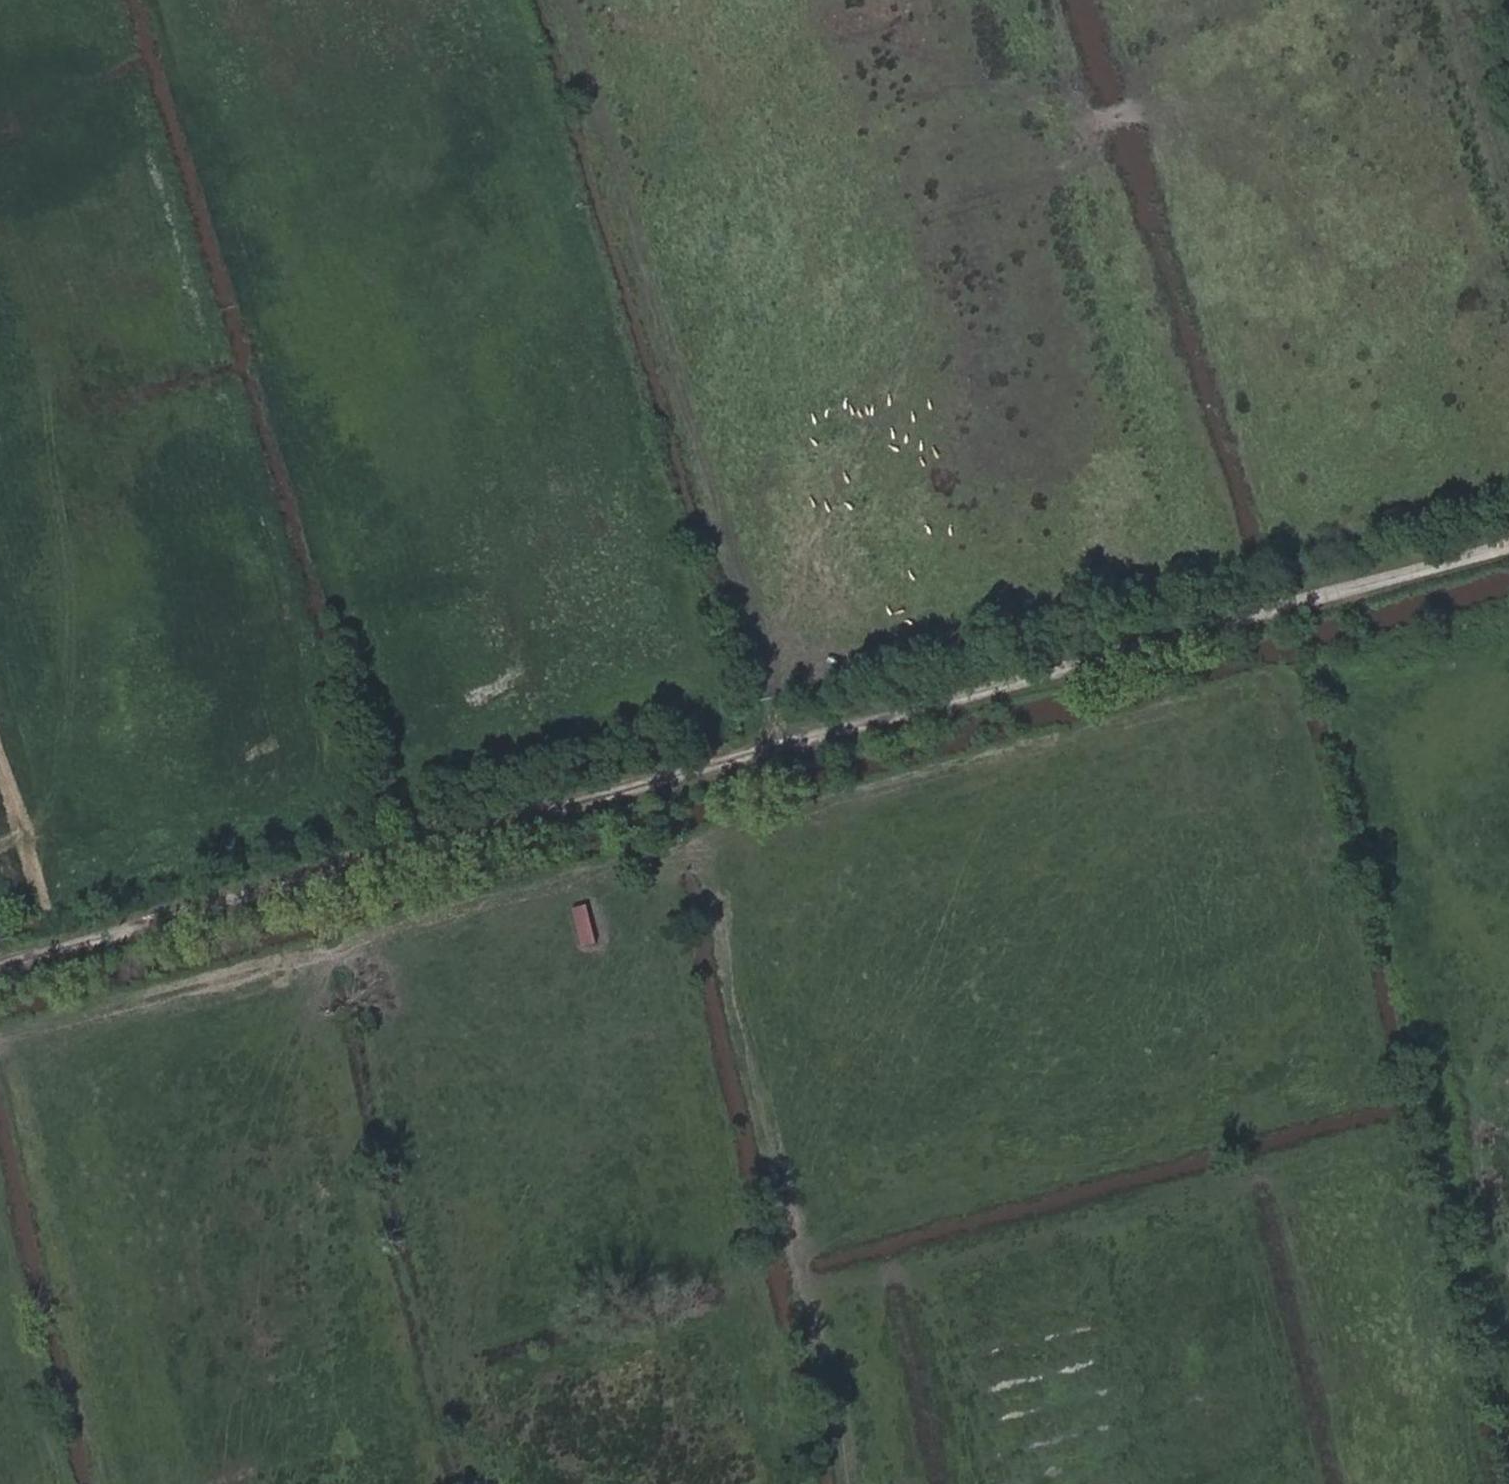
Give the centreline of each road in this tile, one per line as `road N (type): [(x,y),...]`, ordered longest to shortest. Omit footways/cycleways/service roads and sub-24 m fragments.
road 1 (track): [(1508,544),(0,963)]

